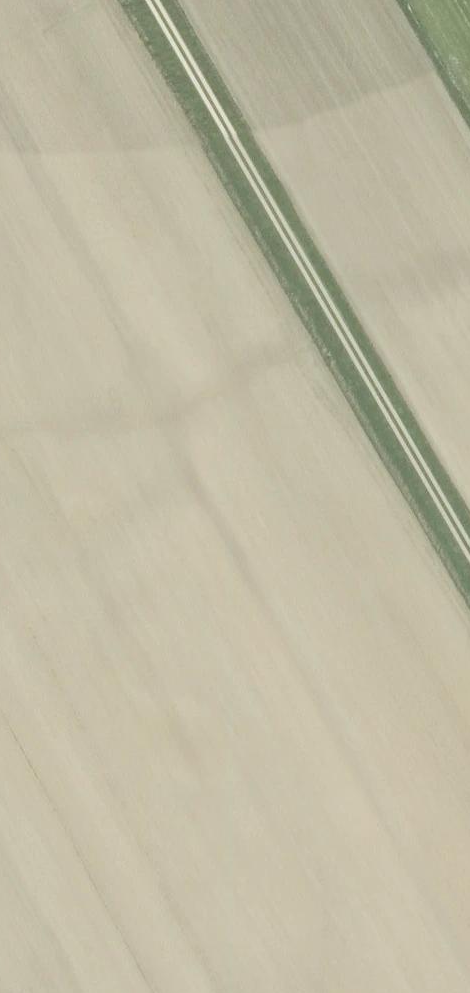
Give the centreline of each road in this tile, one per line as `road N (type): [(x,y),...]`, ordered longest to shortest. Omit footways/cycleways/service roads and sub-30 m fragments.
road 1 (track): [(469,547),(156,0)]

